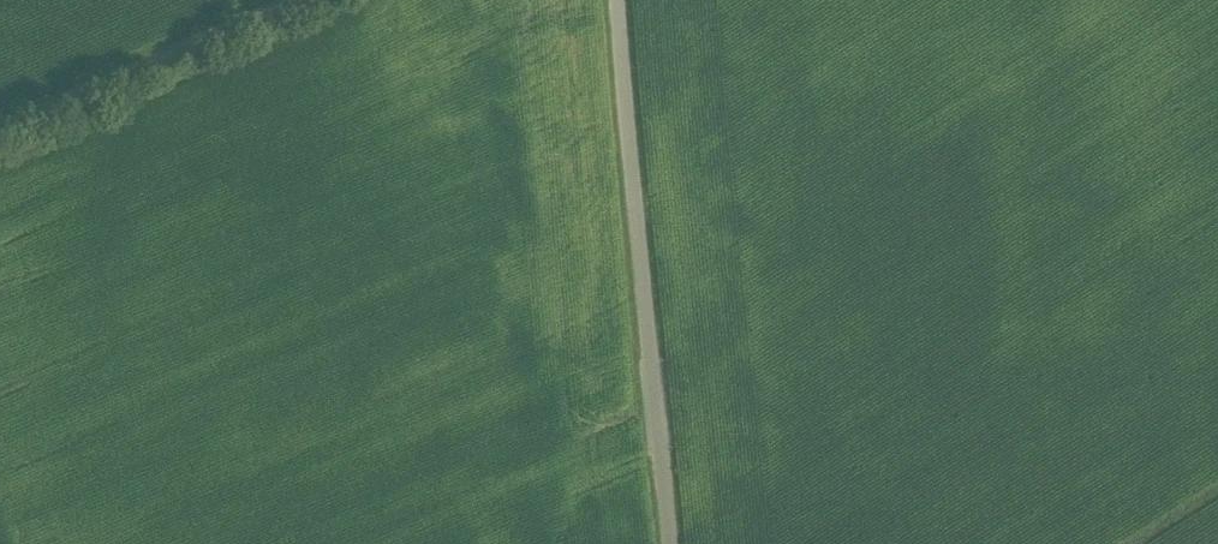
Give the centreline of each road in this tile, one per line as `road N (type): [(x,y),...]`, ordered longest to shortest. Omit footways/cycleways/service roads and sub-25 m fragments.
road 1 (unclassified): [(674,543),(622,0)]
road 2 (track): [(0,120),(294,0)]

